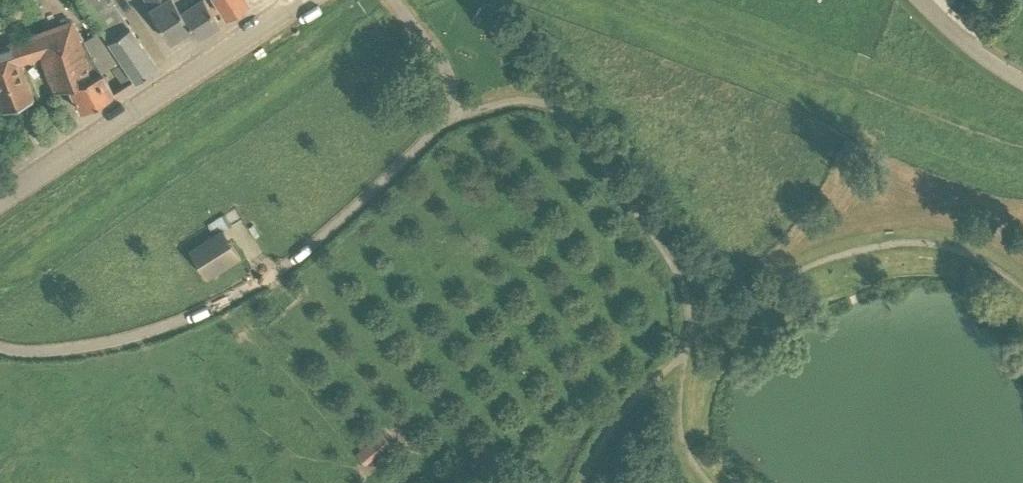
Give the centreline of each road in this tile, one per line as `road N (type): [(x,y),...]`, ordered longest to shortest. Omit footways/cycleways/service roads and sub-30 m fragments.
road 1 (residential): [(0,201),(303,0)]
road 2 (residential): [(1022,78),(949,32),(919,0)]

